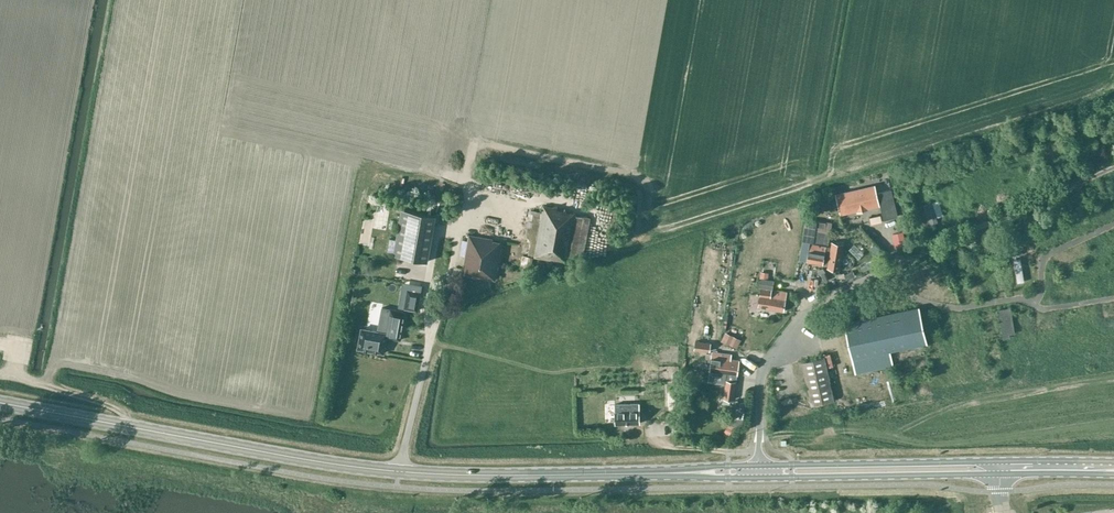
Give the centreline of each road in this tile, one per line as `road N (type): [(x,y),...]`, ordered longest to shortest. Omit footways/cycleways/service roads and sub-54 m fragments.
road 1 (primary): [(760,472),(416,472),(0,403)]
road 2 (unclassified): [(760,472),(762,373),(813,306),(1113,167)]
road 3 (primary): [(1113,469),(760,472)]
road 4 (track): [(125,425),(112,407),(0,376)]

